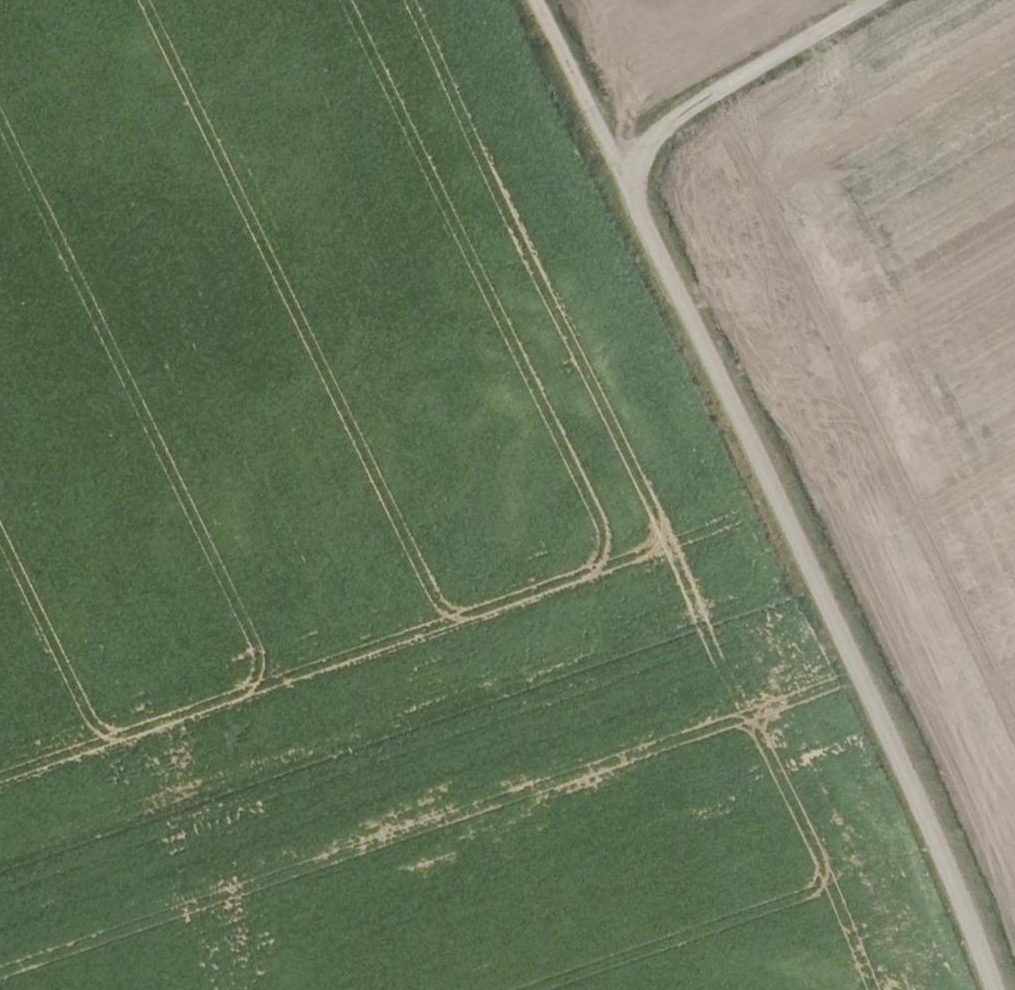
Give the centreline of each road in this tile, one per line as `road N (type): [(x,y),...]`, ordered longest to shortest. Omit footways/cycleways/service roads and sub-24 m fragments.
road 1 (track): [(530,0),(814,596),(976,989)]
road 2 (track): [(617,182),(735,86),(883,0)]

